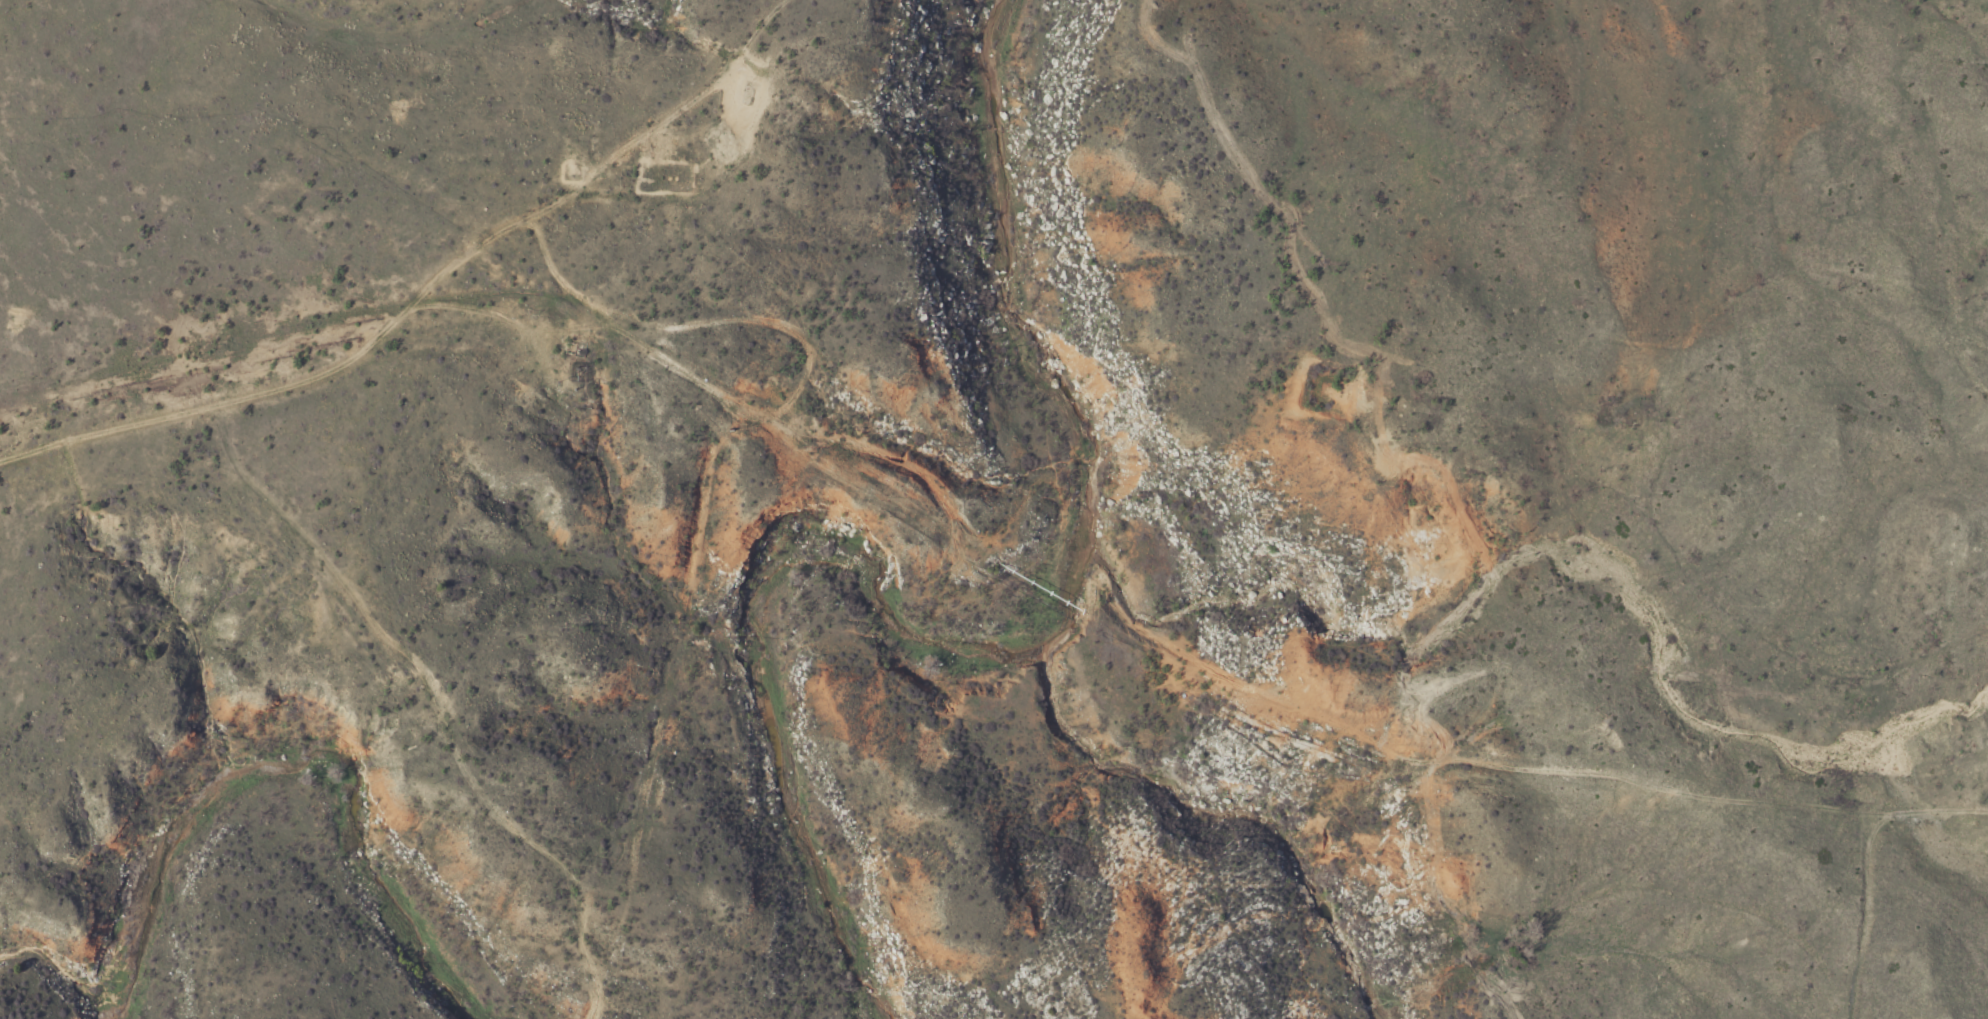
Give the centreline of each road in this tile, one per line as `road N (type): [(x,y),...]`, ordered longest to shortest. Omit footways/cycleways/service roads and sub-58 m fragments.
road 1 (track): [(1987,799),(1893,805),(1841,874),(1841,1018)]

